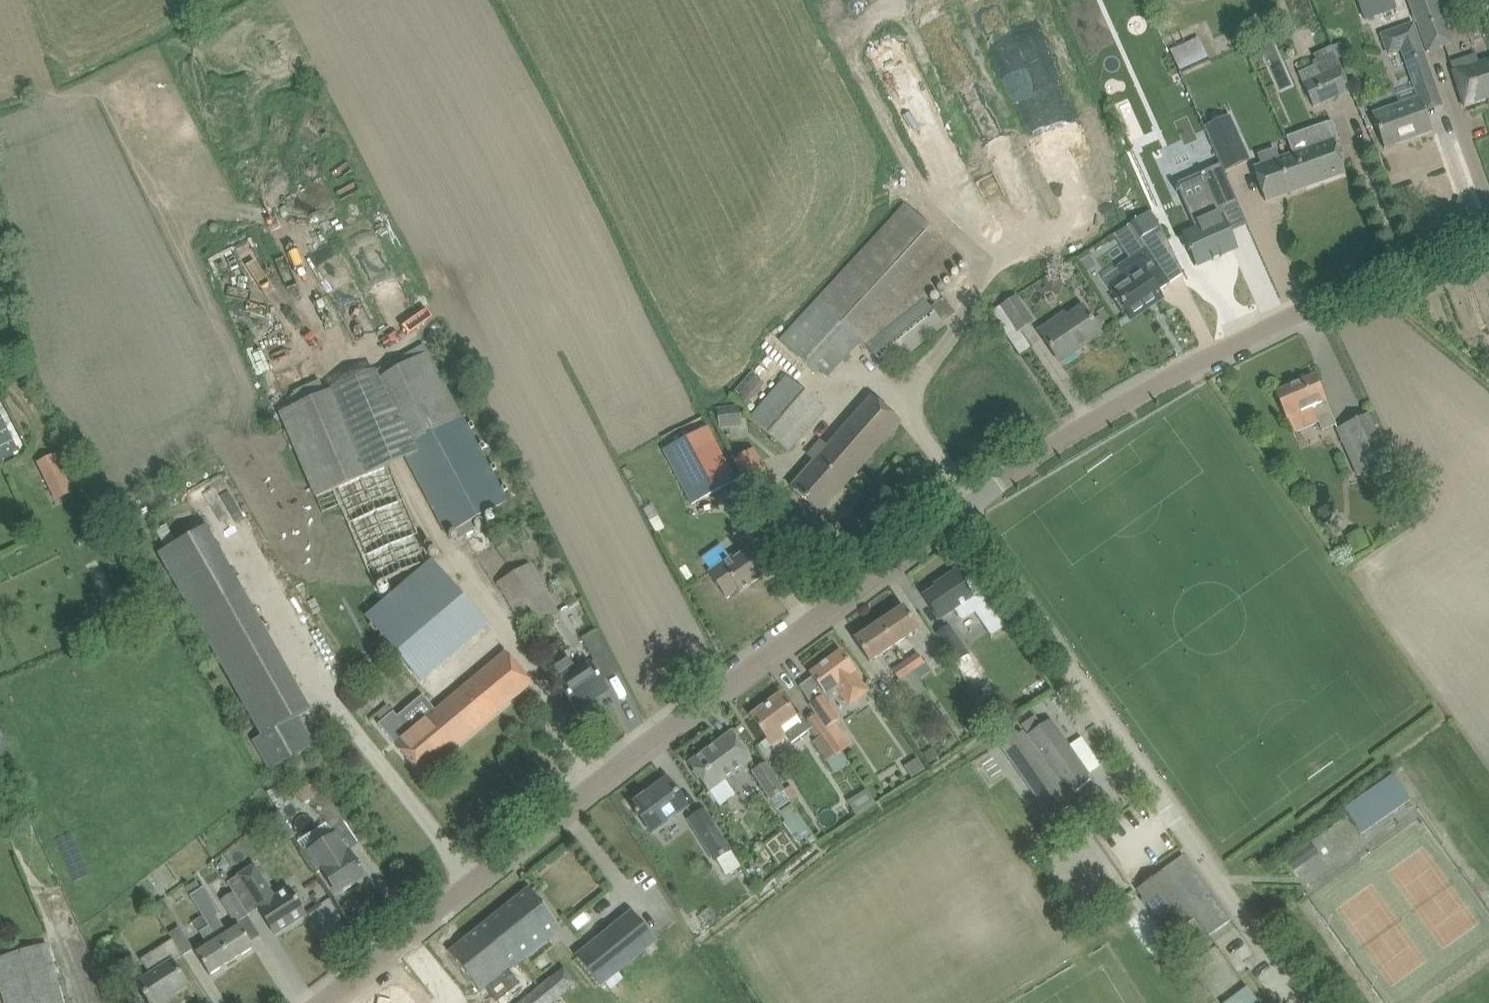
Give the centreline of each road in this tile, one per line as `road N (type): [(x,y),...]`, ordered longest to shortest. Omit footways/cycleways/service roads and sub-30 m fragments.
road 1 (unclassified): [(321,1002),(957,513)]
road 2 (unclassified): [(957,513),(1092,421),(1291,316),(1488,229)]
road 3 (unclassified): [(1251,928),(957,513)]

